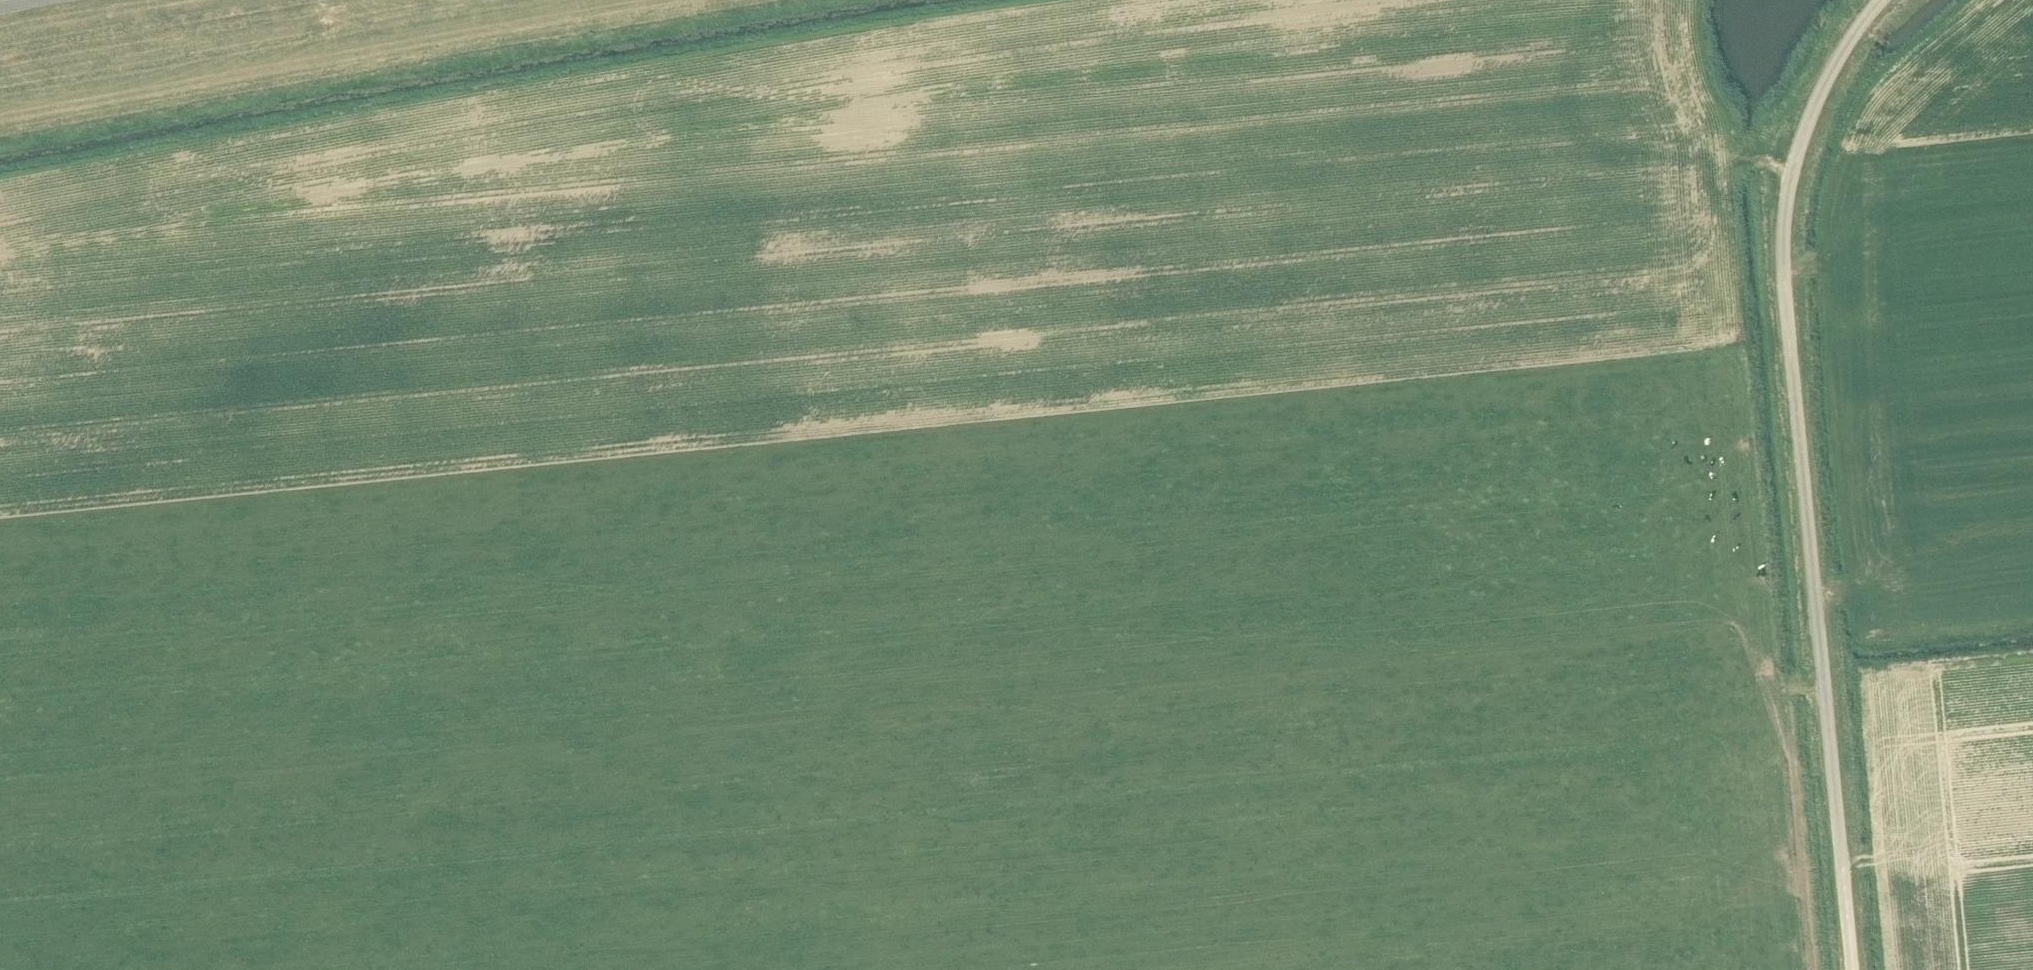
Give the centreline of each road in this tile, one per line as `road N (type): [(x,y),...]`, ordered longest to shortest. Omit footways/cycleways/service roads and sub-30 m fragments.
road 1 (unclassified): [(1852,969),(1781,231),(1827,75),(1883,0)]

